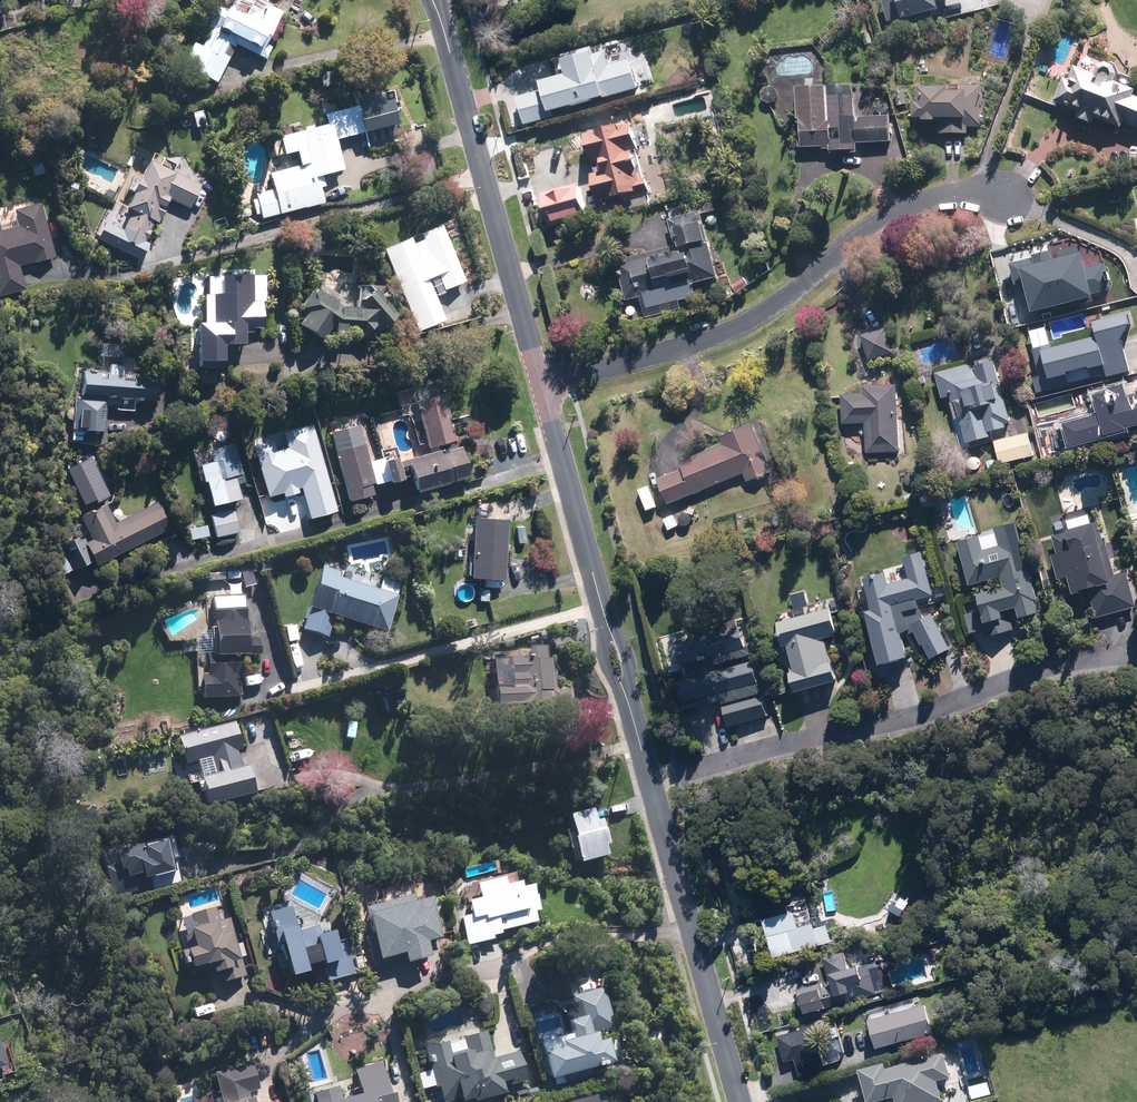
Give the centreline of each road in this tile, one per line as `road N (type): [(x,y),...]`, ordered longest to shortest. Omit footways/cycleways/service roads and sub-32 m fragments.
road 1 (residential): [(1009,199),(931,199),(849,242),(747,325),(545,386)]
road 2 (residential): [(629,706),(741,1101)]
road 3 (residential): [(438,13),(545,386)]
road 4 (residential): [(545,386),(606,618)]

